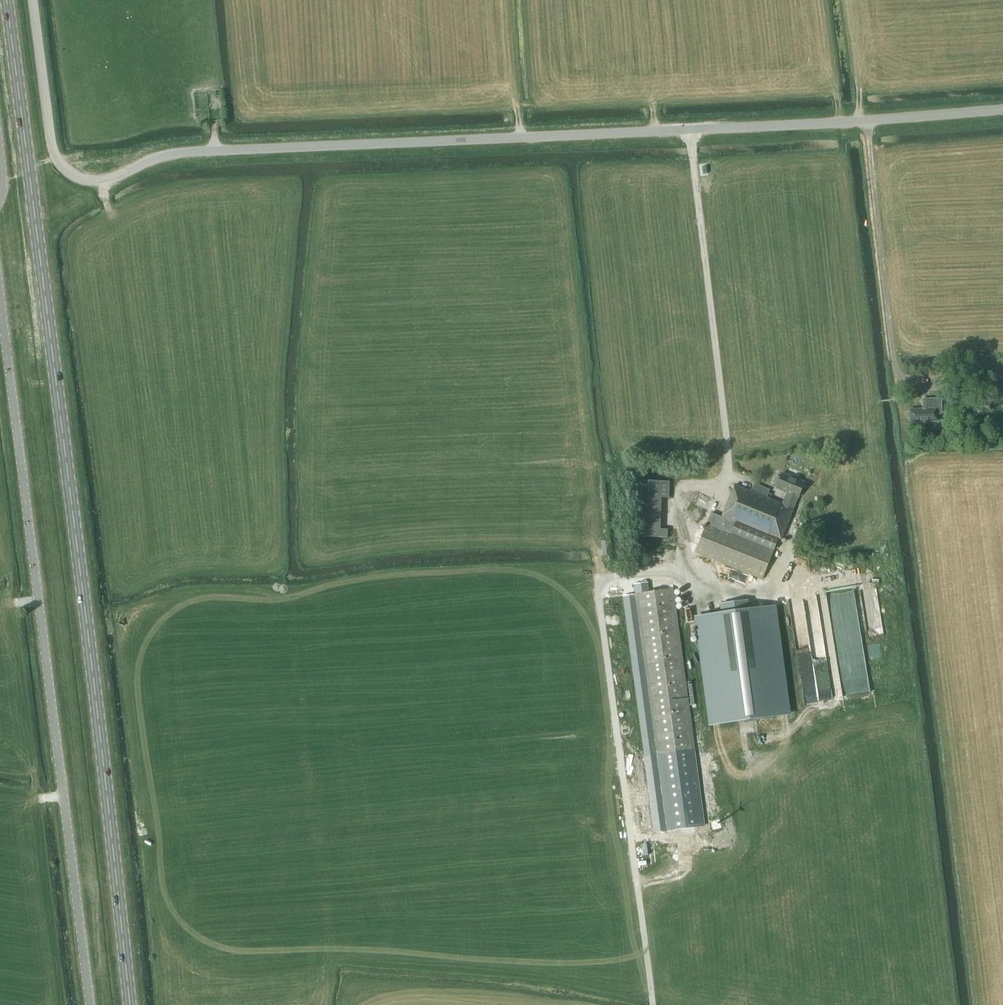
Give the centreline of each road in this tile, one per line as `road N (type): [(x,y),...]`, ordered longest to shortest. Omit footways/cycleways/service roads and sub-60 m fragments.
road 1 (unclassified): [(33,0),(52,150),(69,174),(90,182),(199,150),(1002,109)]
road 2 (primary): [(130,1004),(7,0)]
road 3 (unclassified): [(90,1004),(0,295)]

